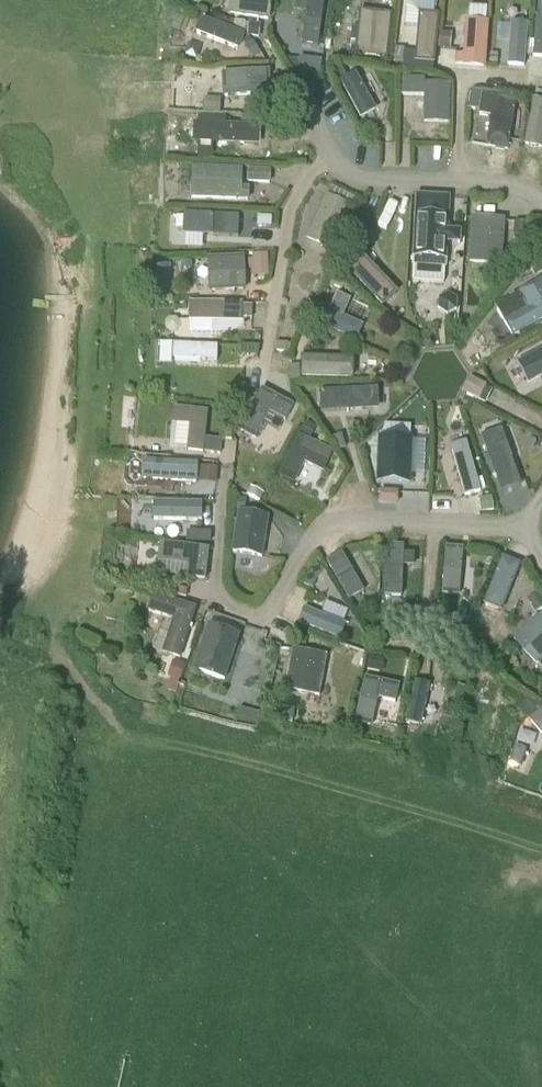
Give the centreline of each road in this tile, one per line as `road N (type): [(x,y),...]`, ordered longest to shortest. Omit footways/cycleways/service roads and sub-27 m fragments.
road 1 (residential): [(230,432),(211,595),(255,618),(336,511),(519,528)]
road 2 (residential): [(541,203),(537,195),(348,177),(328,147),(289,176),(265,351)]

